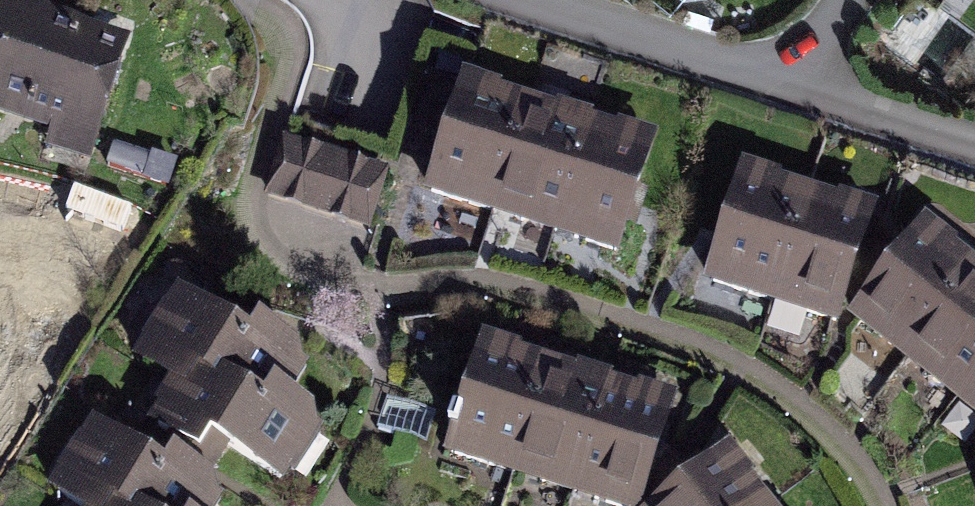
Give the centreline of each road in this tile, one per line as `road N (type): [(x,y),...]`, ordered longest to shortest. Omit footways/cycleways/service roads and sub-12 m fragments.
road 1 (residential): [(876,505),(858,475),(777,408),(704,363),(517,300),(450,295),(357,306),(298,299),(262,257),(246,206),(282,64),(267,0)]
road 2 (residential): [(475,0),(798,101)]
road 3 (residential): [(798,101),(974,156)]

